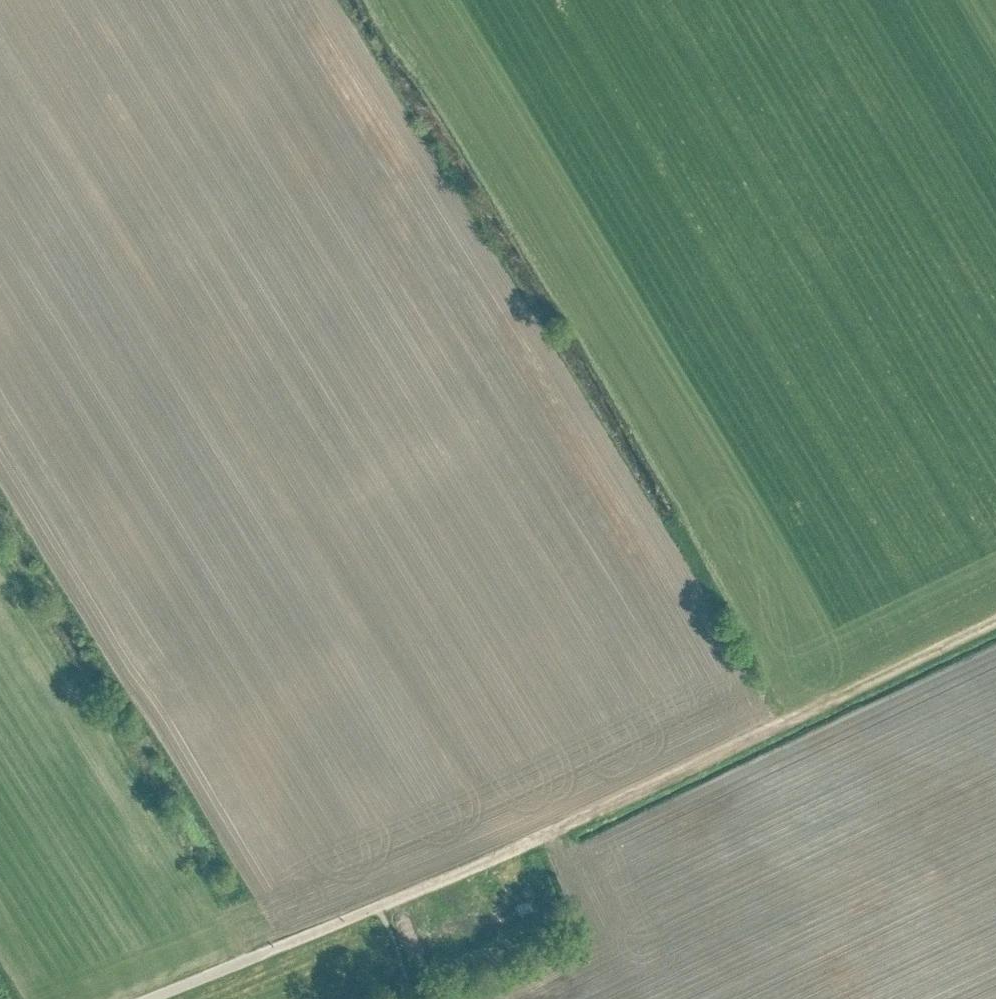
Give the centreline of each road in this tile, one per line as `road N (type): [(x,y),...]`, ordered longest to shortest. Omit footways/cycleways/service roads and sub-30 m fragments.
road 1 (track): [(548,832),(995,620)]
road 2 (unclassified): [(146,998),(548,832)]

